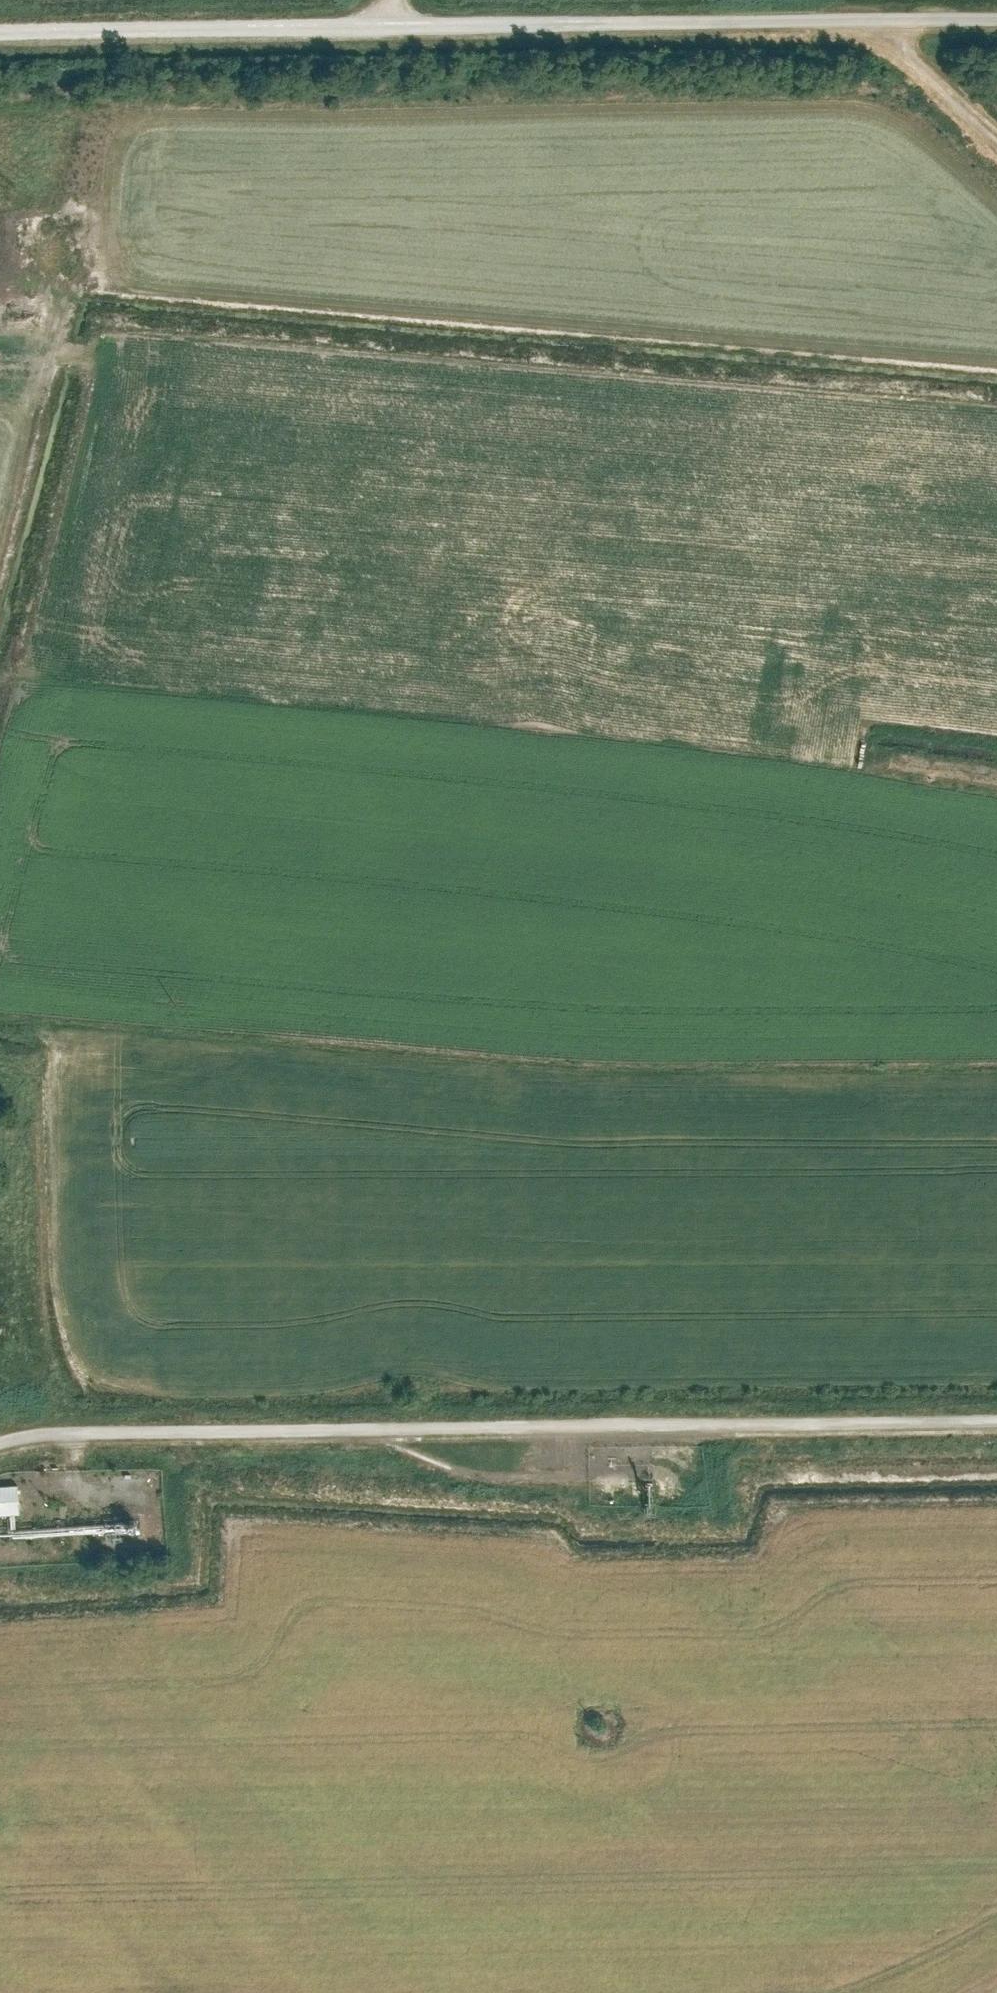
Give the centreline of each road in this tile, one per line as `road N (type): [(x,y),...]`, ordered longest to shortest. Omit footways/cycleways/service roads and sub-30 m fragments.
road 1 (track): [(0,1432),(90,1424),(996,1413)]
road 2 (unclassified): [(996,14),(0,31)]
road 3 (track): [(860,16),(996,144)]

